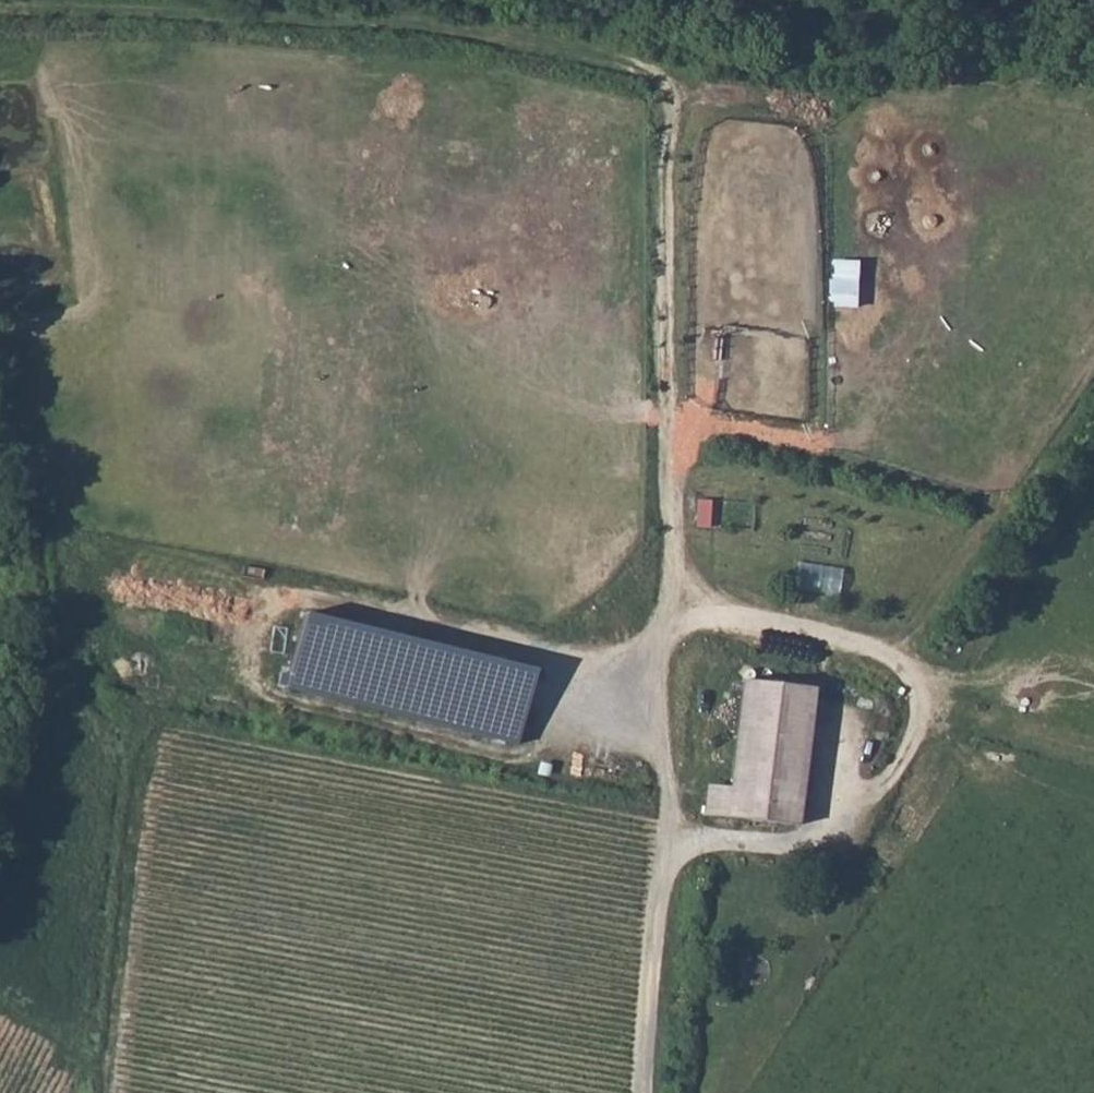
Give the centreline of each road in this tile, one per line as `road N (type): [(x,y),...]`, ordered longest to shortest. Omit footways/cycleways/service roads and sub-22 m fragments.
road 1 (track): [(100,1092),(139,741),(135,714),(81,670),(0,319)]
road 2 (track): [(641,1092),(666,796)]

